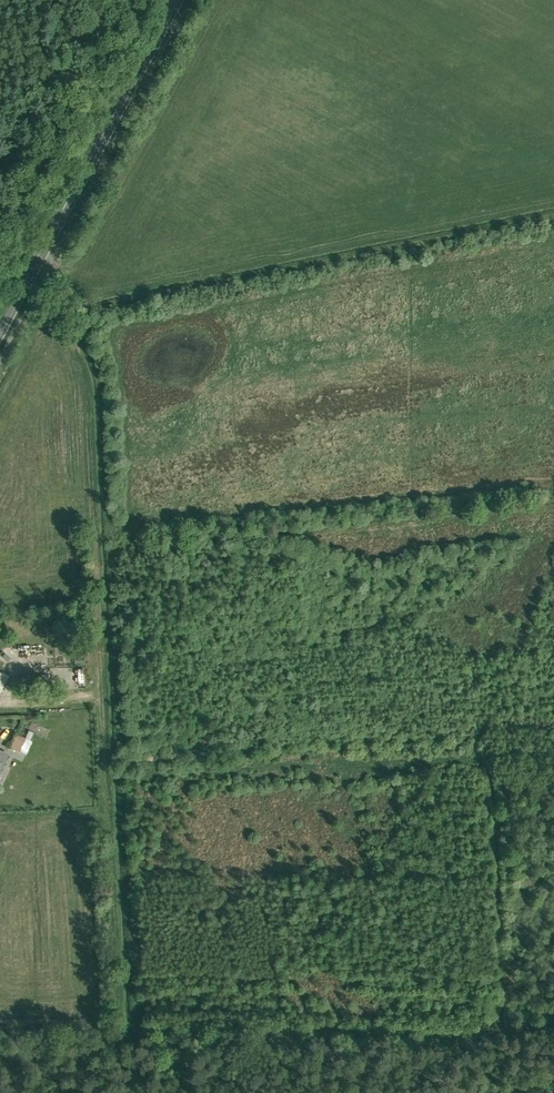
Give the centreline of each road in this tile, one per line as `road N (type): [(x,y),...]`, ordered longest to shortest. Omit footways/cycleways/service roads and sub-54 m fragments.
road 1 (primary): [(0,330),(176,0)]
road 2 (track): [(0,708),(101,701),(107,804),(98,816)]
road 3 (track): [(101,701),(89,509)]

